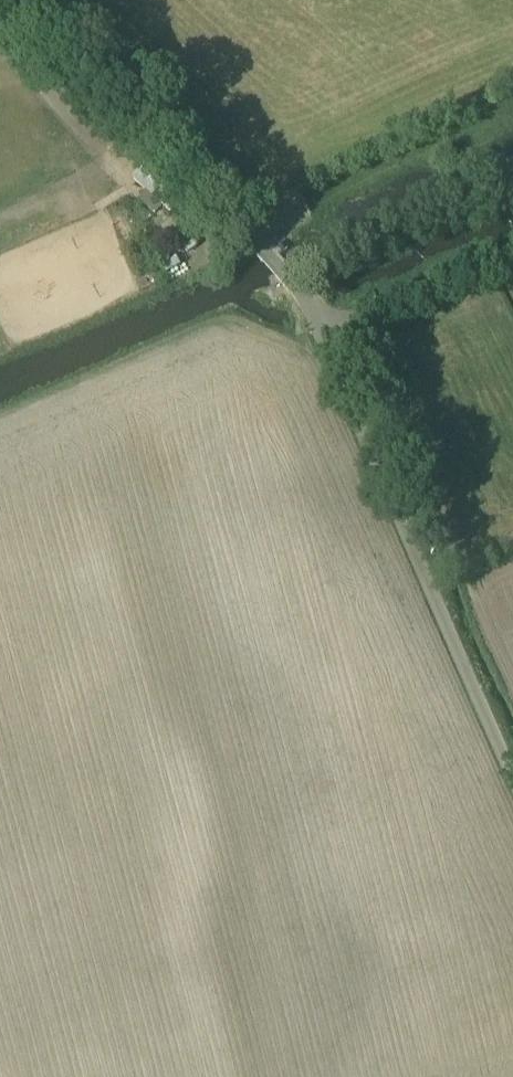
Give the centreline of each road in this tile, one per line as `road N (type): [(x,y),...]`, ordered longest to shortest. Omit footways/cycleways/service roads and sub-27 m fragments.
road 1 (unclassified): [(512,774),(401,506),(295,287),(208,185),(7,0)]

